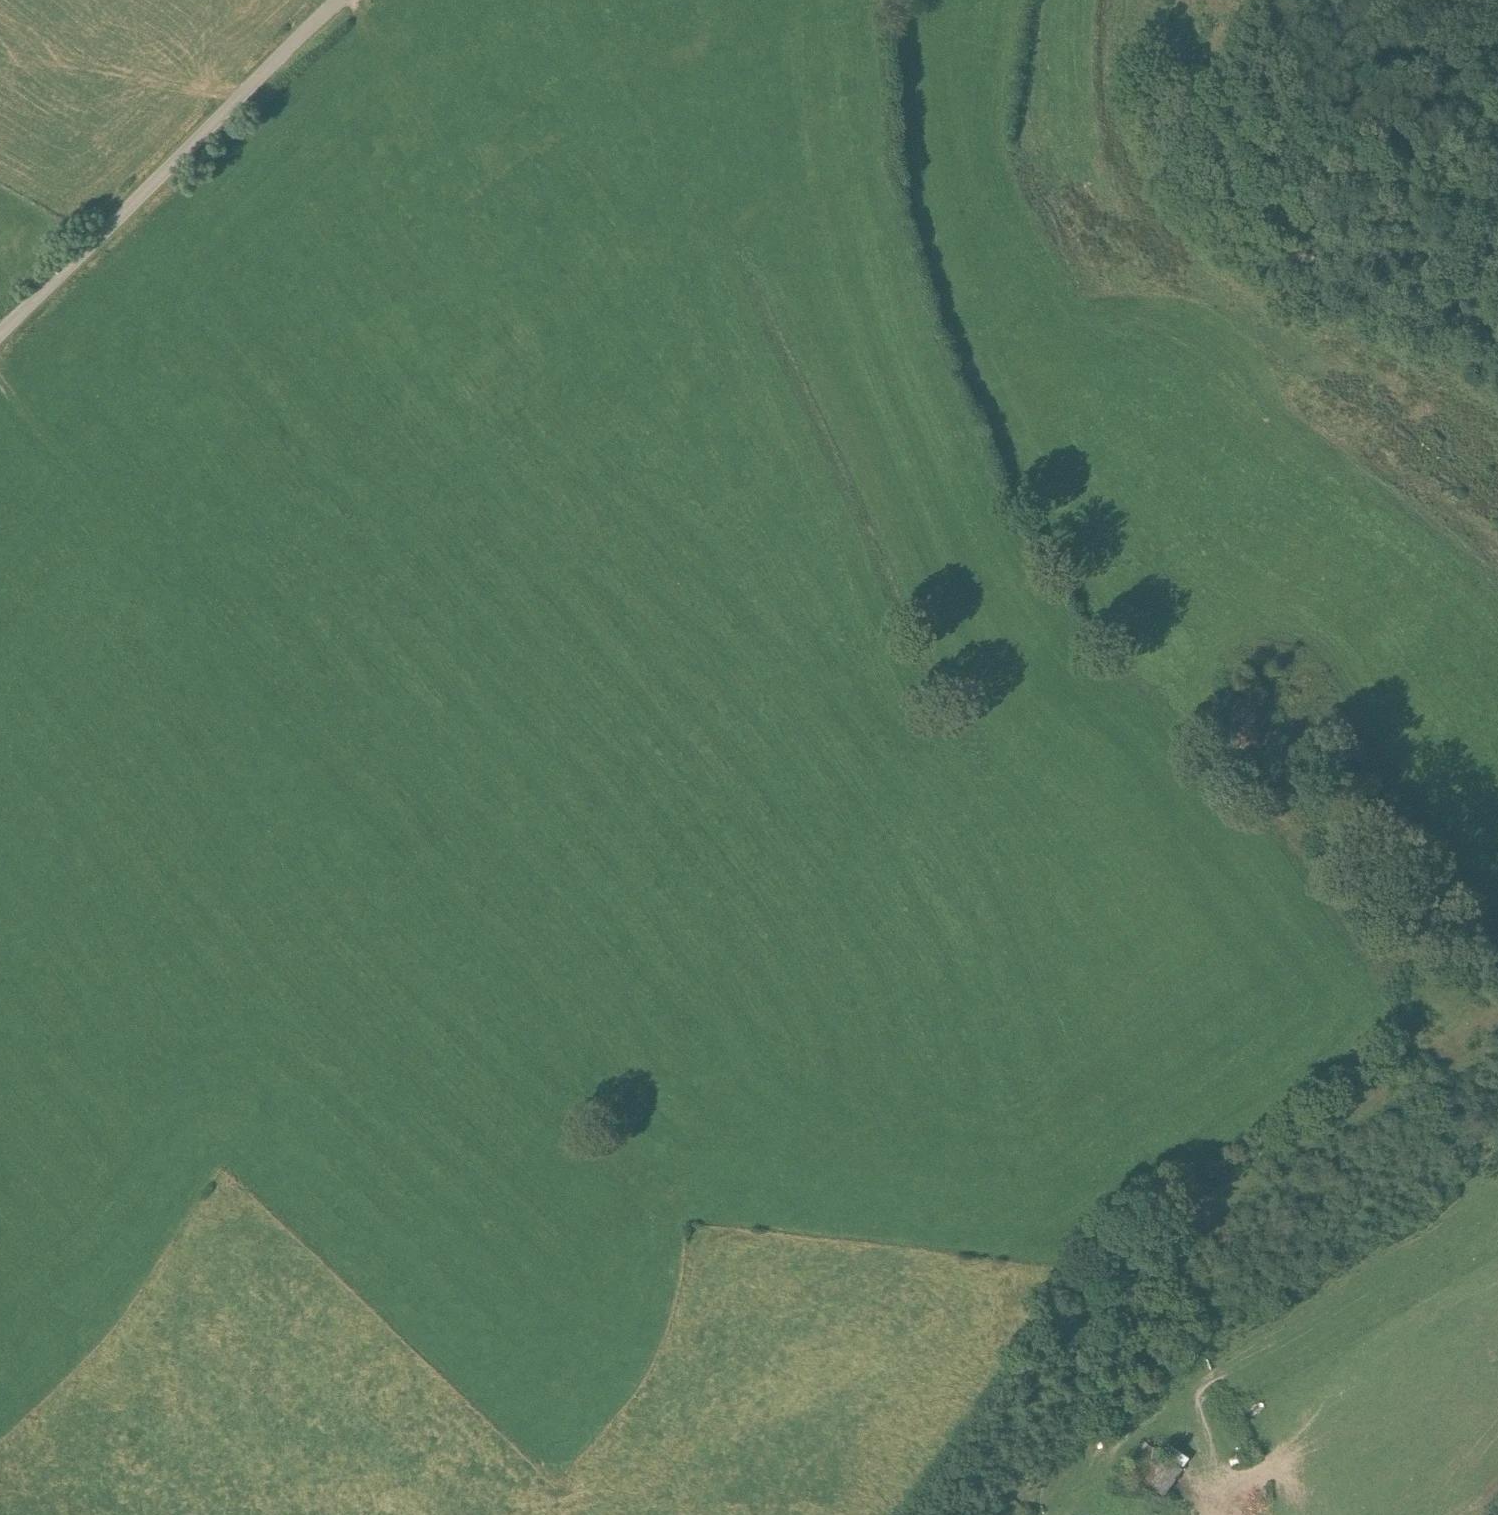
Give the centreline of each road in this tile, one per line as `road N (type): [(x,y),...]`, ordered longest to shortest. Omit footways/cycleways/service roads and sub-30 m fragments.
road 1 (unclassified): [(0,332),(343,0)]

